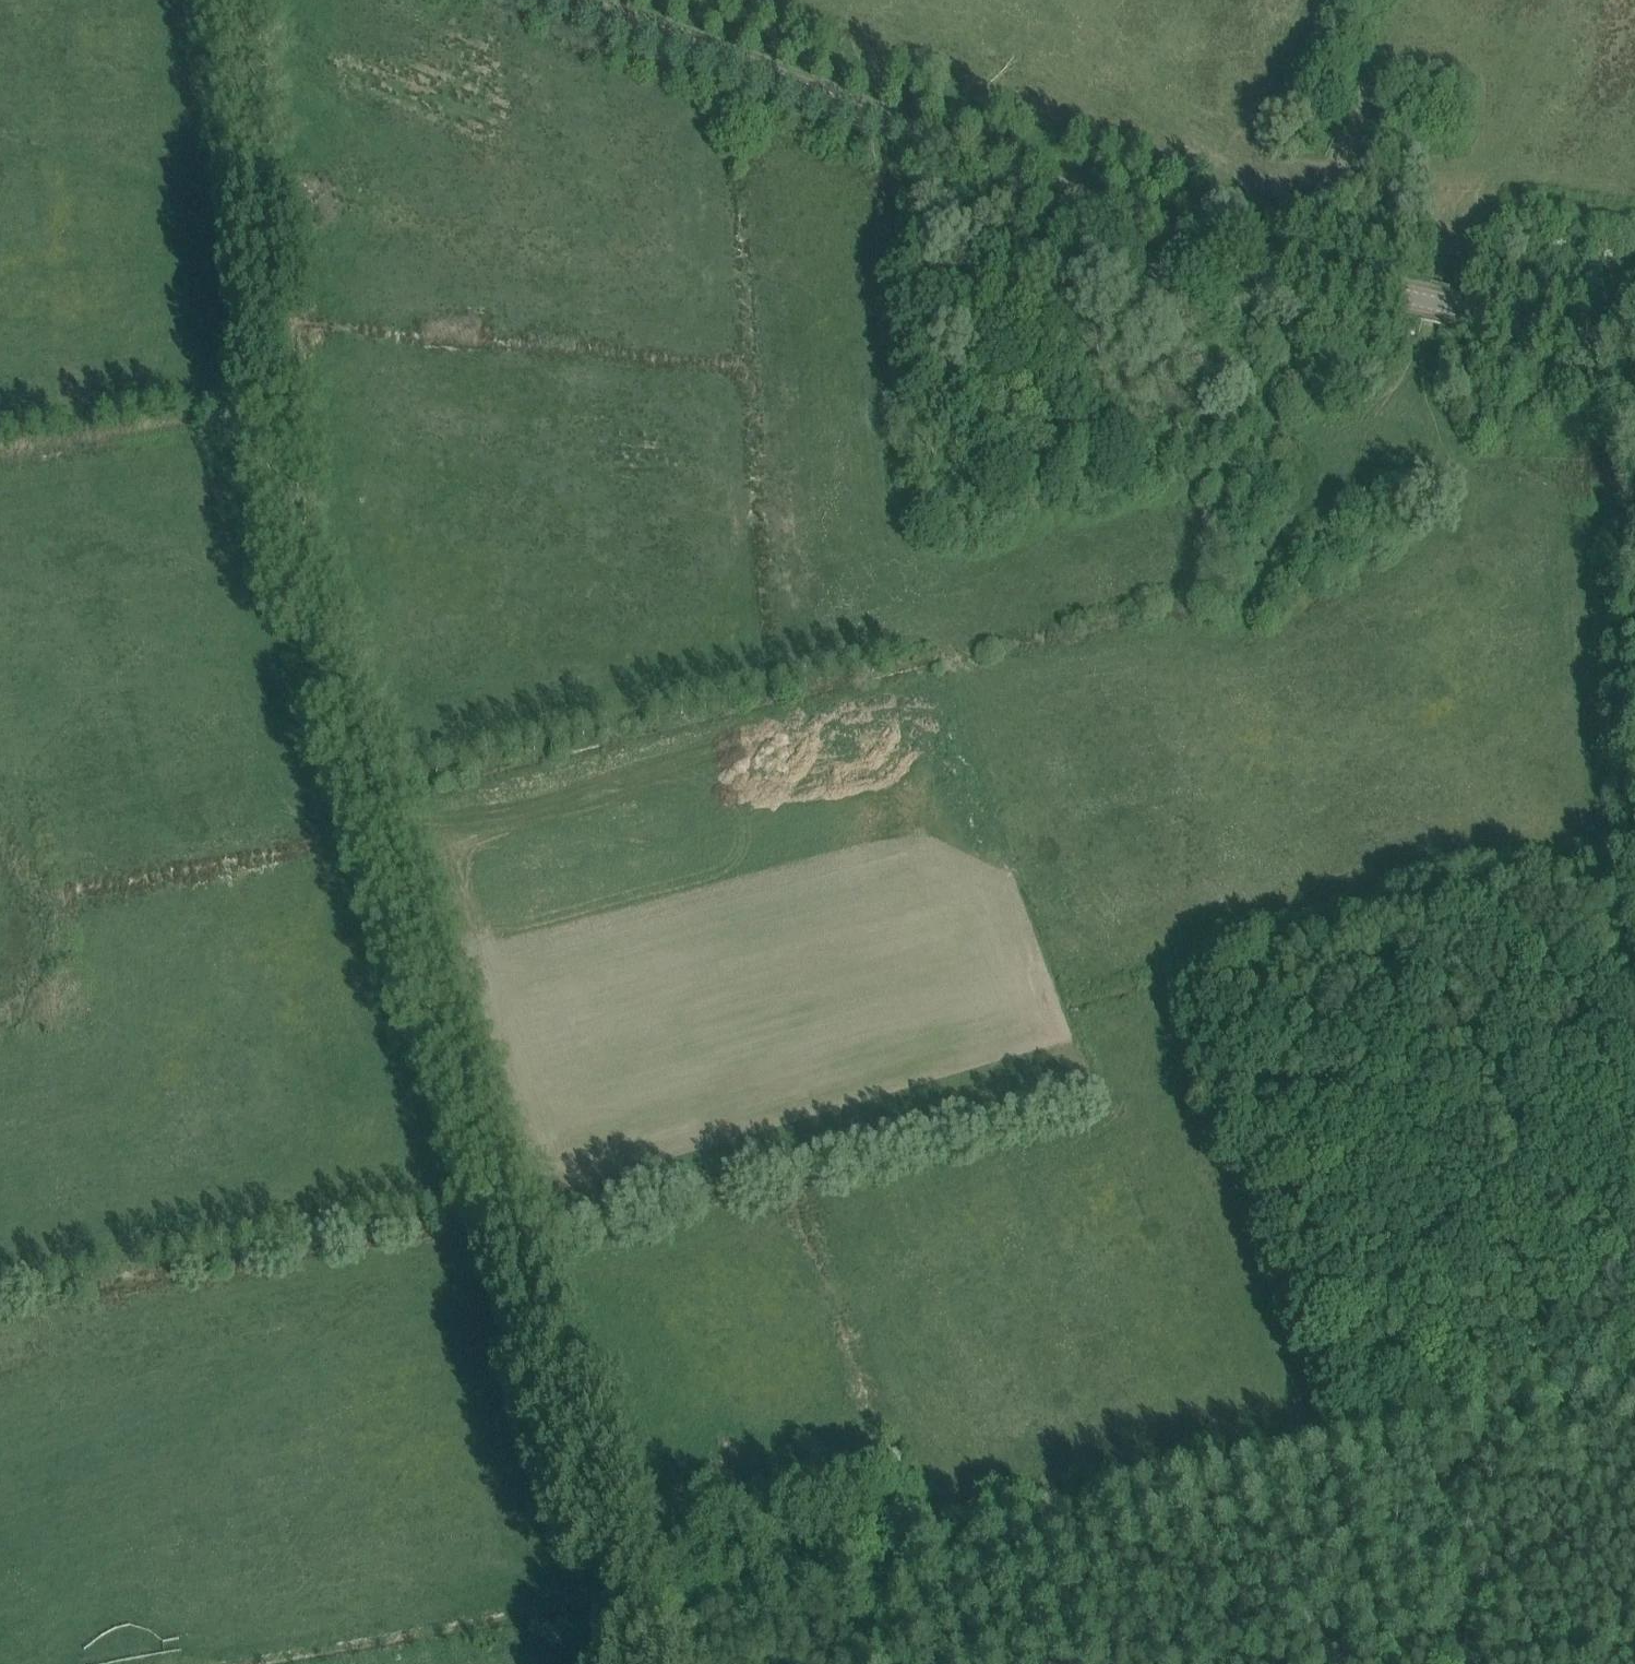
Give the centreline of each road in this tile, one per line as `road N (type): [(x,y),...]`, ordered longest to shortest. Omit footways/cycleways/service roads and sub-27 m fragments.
road 1 (track): [(232,0),(285,552),(635,1663)]
road 2 (tertiary): [(1581,338),(1169,230),(574,0)]

